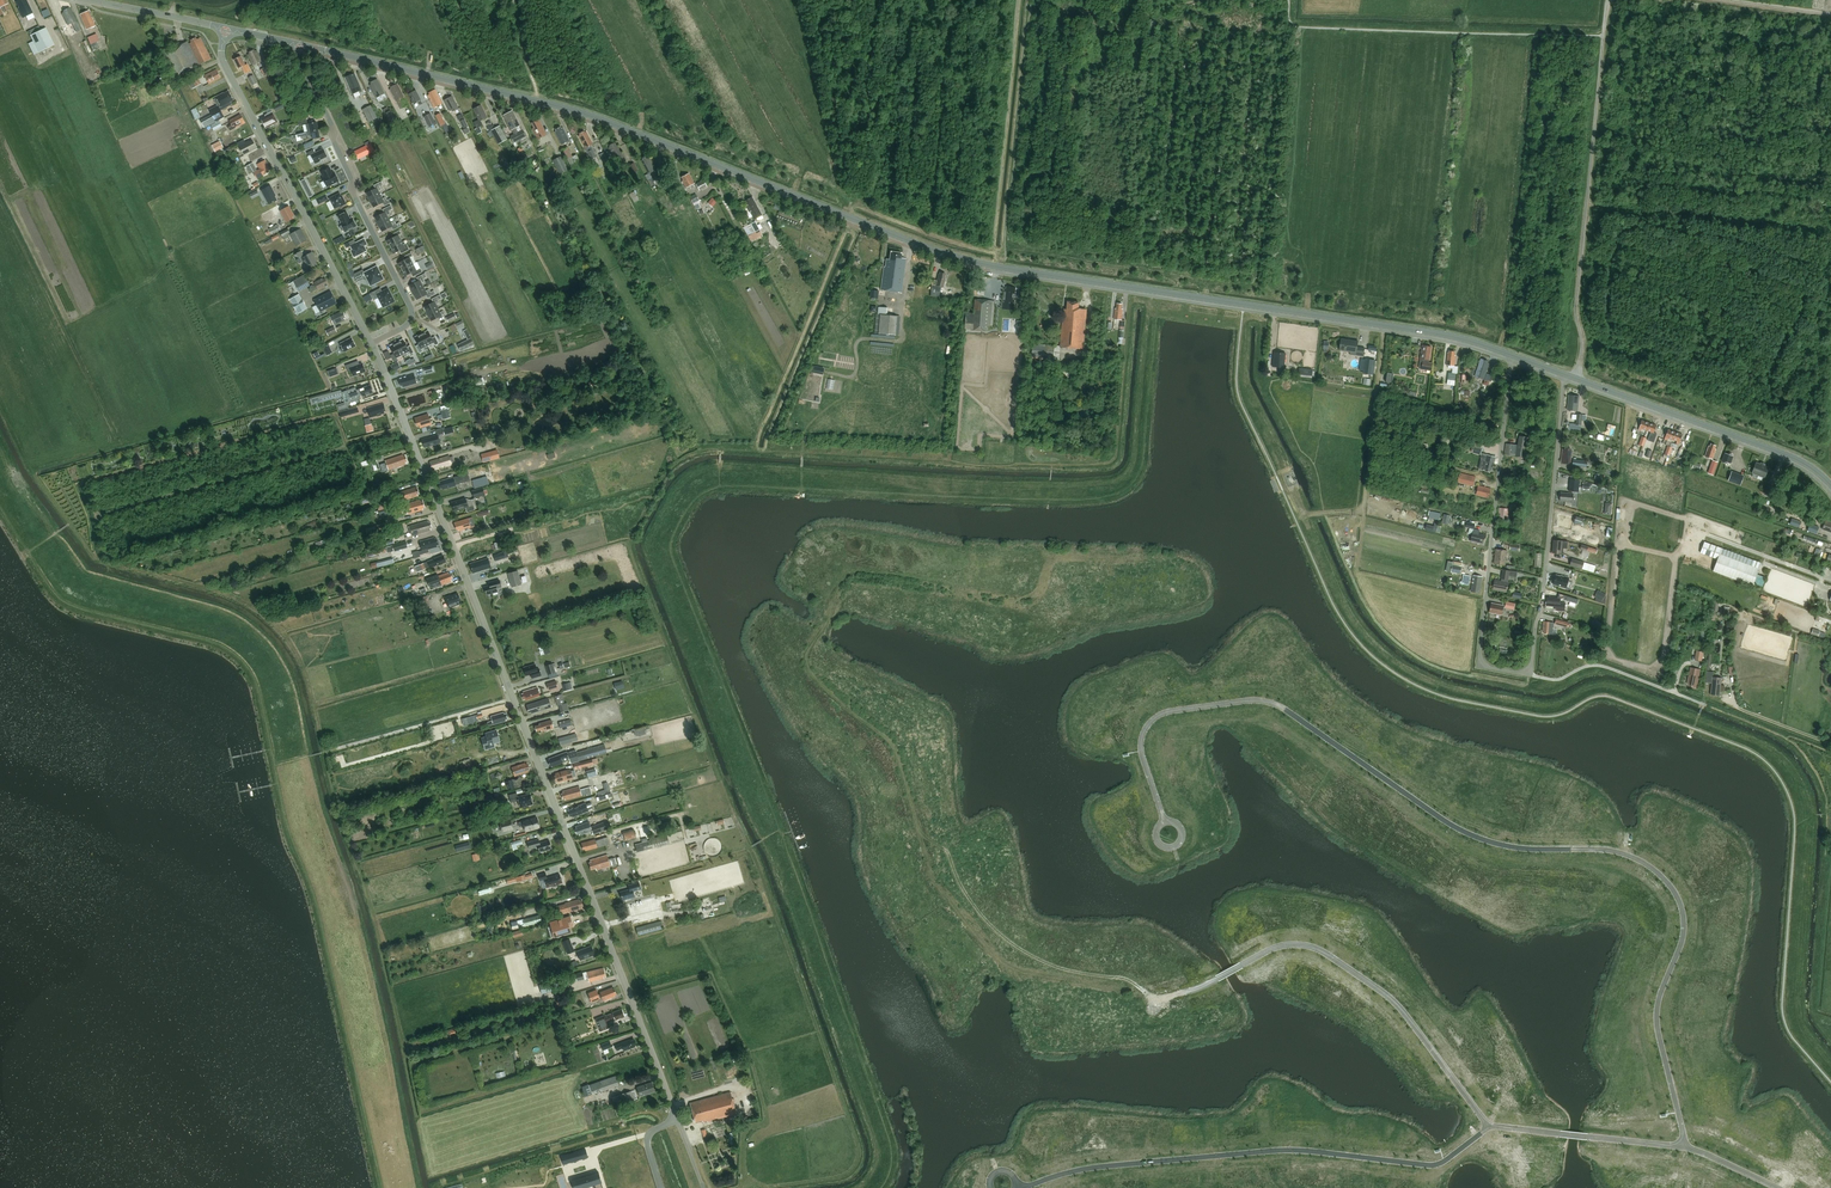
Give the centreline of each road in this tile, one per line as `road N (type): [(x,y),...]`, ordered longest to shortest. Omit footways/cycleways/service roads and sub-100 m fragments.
road 1 (tertiary): [(1514,356),(1440,333),(970,261),(592,117),(299,45)]
road 2 (residential): [(1687,1147),(1656,1009),(1682,944),(1683,905),(1638,860),(1474,837),(1268,701),(1169,711),(1151,721),(1141,744),(1163,821)]
road 3 (track): [(1153,995),(1011,969),(994,953),(933,874),(892,742),(816,682),(807,660),(845,588),(860,579),(1011,602),(1034,600),(1052,557),(1127,557)]
road 4 (residential): [(678,1119),(372,343)]
road 5 (residential): [(1569,377),(1530,674),(1489,667),(1479,654),(1514,356)]
road 6 (residential): [(1489,1127),(1431,1165),(1295,1149),(1097,1167),(1022,1185)]
road 7 (residential): [(1489,1127),(1394,1002),(1315,948),(1279,946),(1190,992),(1153,995)]
road 8 (track): [(1576,379),(1610,0)]
road 9 (residential): [(372,343),(225,66),(226,29)]
road 10 (residential): [(372,343),(405,327),(412,311),(353,191),(299,45)]
road 11 (tertiary): [(1830,486),(1784,455),(1569,377)]
road 12 (residential): [(1687,1147),(1489,1127)]
road 13 (tertiary): [(226,29),(92,0)]

